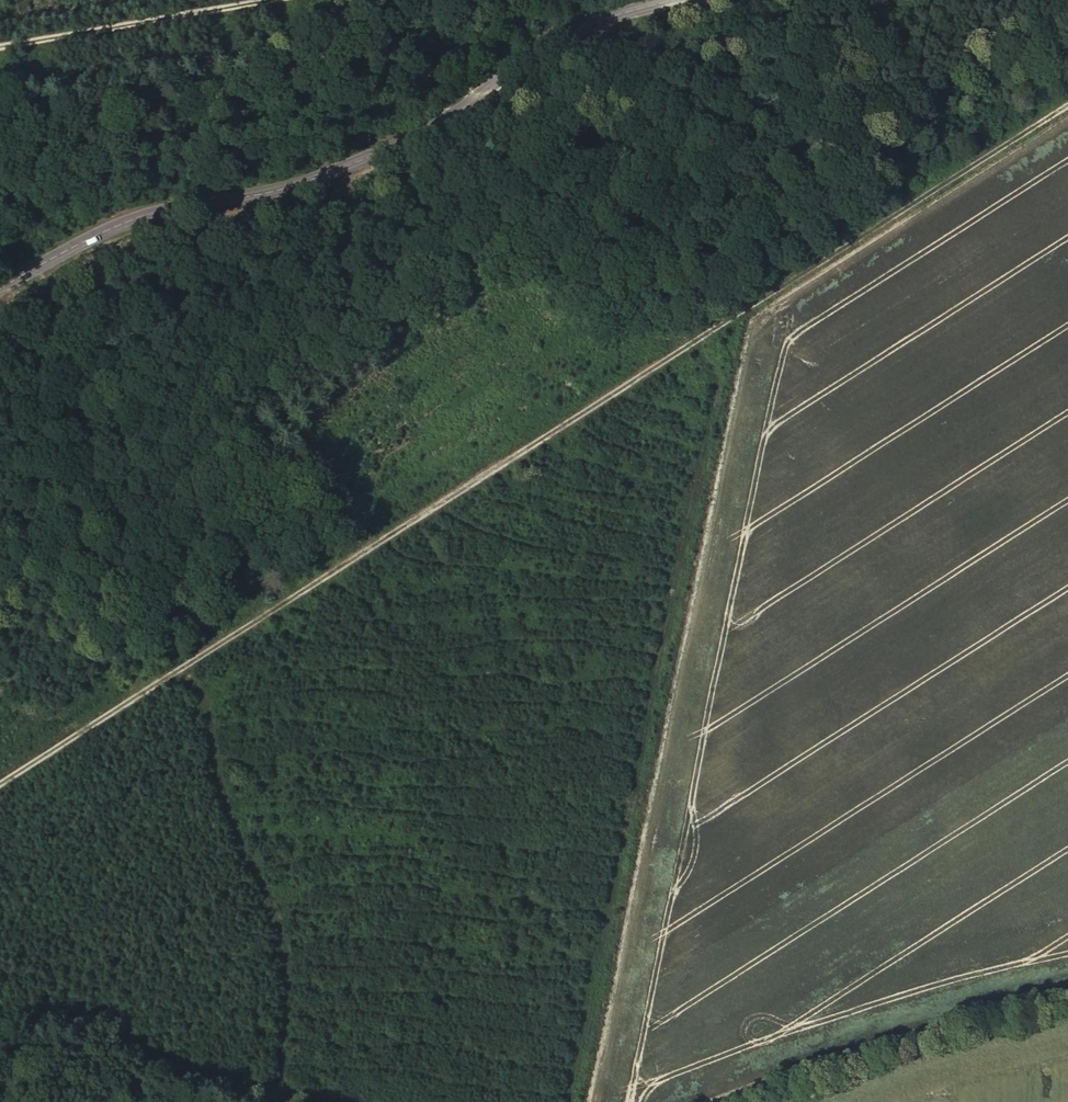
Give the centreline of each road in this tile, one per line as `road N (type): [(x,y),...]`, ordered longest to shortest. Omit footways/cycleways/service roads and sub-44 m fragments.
road 1 (track): [(1067,98),(621,389),(0,774)]
road 2 (tertiary): [(665,0),(530,41),(374,162),(298,184),(121,209),(30,241),(0,262)]
road 3 (track): [(252,0),(0,45)]

